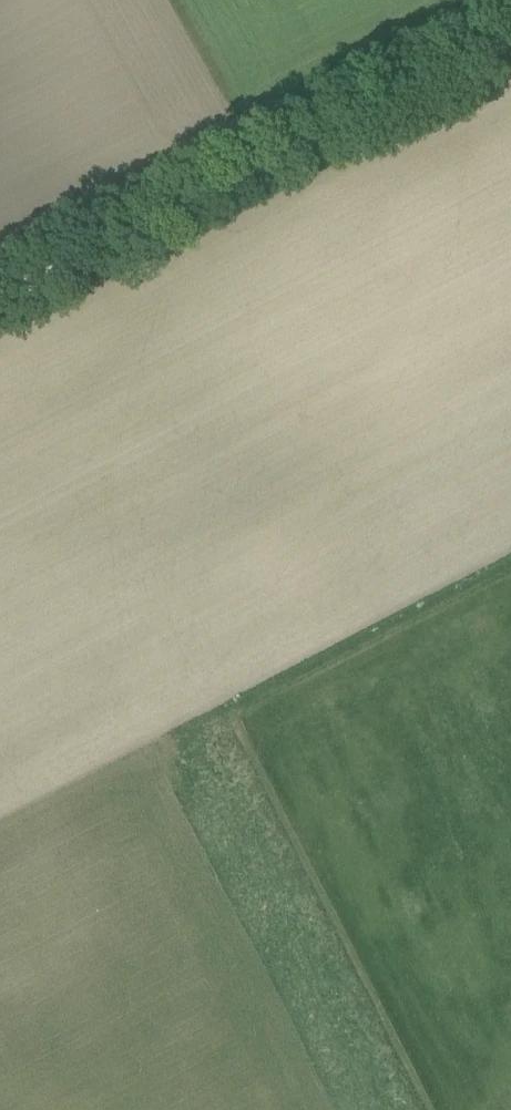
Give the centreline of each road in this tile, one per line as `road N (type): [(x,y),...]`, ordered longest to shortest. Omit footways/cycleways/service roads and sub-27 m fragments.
road 1 (track): [(0,304),(510,39)]

